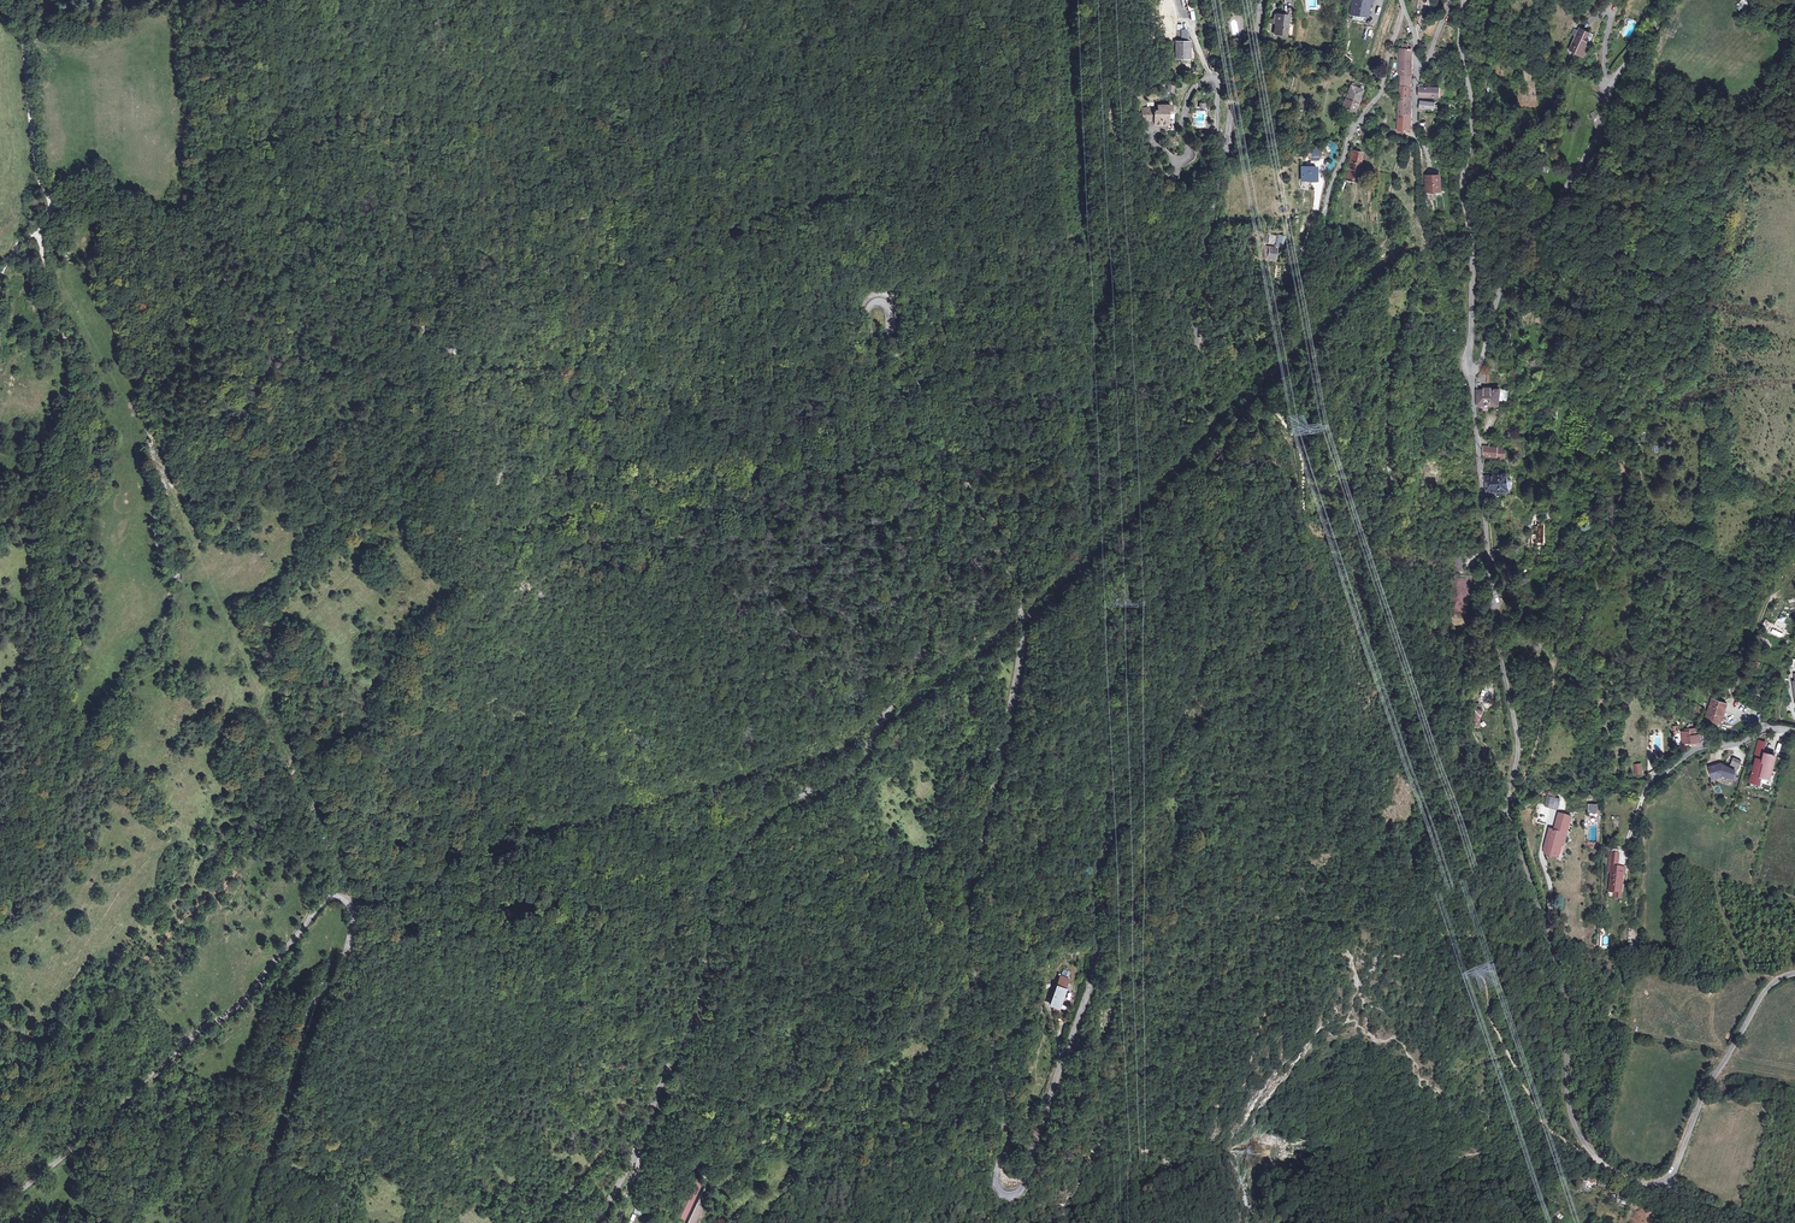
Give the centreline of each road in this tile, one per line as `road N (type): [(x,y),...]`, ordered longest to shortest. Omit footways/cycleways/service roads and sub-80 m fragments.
road 1 (unclassified): [(1266,0),(1236,103),(1216,224),(1191,292),(1197,345),(1177,392),(1183,509),(1204,573),(1203,675),(1096,871),(1093,982),(1020,1189),(1005,1195),(996,1183),(1008,1117),(965,921),(1021,656),(1020,598),(899,365),(891,310),(875,299),(868,321),(899,398),(901,449),(921,494),(930,593),(924,633),(909,676),(849,770),(779,806),(708,875),(697,1012),(665,1072),(644,1138),(597,1222)]
road 2 (unclassified): [(1794,974),(1774,981),(1754,1009),(1702,1099),(1670,1180),(1638,1188),(1595,1159),(1569,1109),(1554,950),(1505,803),(1518,745),(1491,590),(1470,370)]
road 3 (unclassified): [(189,1222),(232,1116),(264,1063),(341,972),(352,921),(342,898),(327,898),(247,997),(0,1210)]
road 4 (track): [(40,232),(47,301),(78,369),(58,451),(52,541),(63,721),(50,780),(0,894)]
road 5 (residential): [(1669,0),(1611,83),(1600,133),(1507,271),(1479,366),(1470,370)]
road 6 (unclassified): [(1470,370),(1474,280),(1464,200),(1475,108),(1461,40),(1465,0)]
road 7 (residential): [(1276,352),(1331,185),(1355,126),(1382,94),(1405,12)]
road 8 (track): [(1505,803),(1527,772),(1610,557),(1625,464)]
road 9 (track): [(20,0),(37,172),(51,207),(40,232)]
road 10 (unclassified): [(1794,731),(1763,729),(1693,750),(1644,791)]
road 11 (track): [(1548,1130),(1489,1017)]

